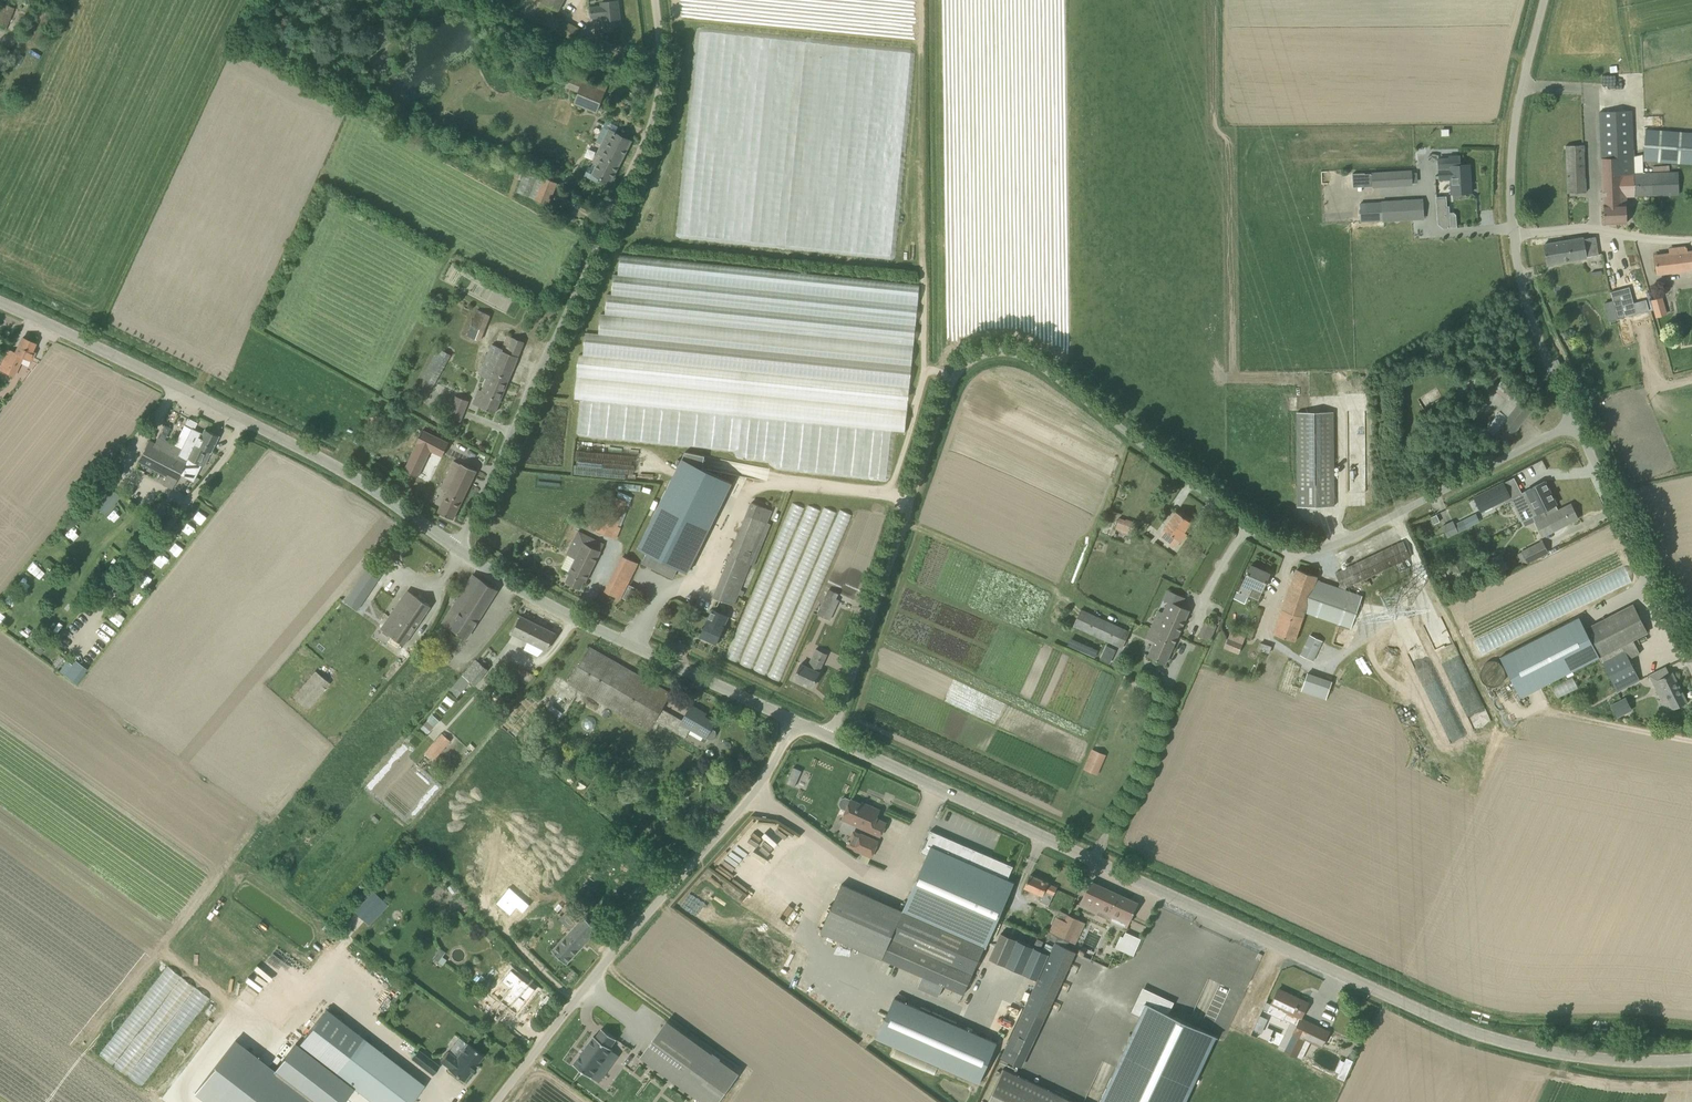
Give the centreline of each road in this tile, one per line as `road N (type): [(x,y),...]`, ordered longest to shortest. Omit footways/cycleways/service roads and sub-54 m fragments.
road 1 (unclassified): [(831,737),(949,392),(983,353),(1015,350),(1046,362),(1192,484),(1306,551),(1377,525),(1575,417)]
road 2 (tertiary): [(1691,1061),(1582,1059),(1444,1022),(831,737)]
road 3 (unclassified): [(464,549),(649,151),(664,104),(661,0)]
road 4 (tertiary): [(464,549),(279,435),(0,301)]
road 5 (unclassified): [(796,722),(759,787),(496,1101)]
road 6 (tertiary): [(796,722),(526,593),(464,549)]
road 7 (unclassified): [(1691,659),(1575,417)]
road 8 (unclassified): [(1515,239),(1512,138),(1545,0)]
road 9 (unclassified): [(1575,417),(1532,327),(1515,239)]
road 10 (unclassified): [(1691,242),(1579,230),(1515,239)]

